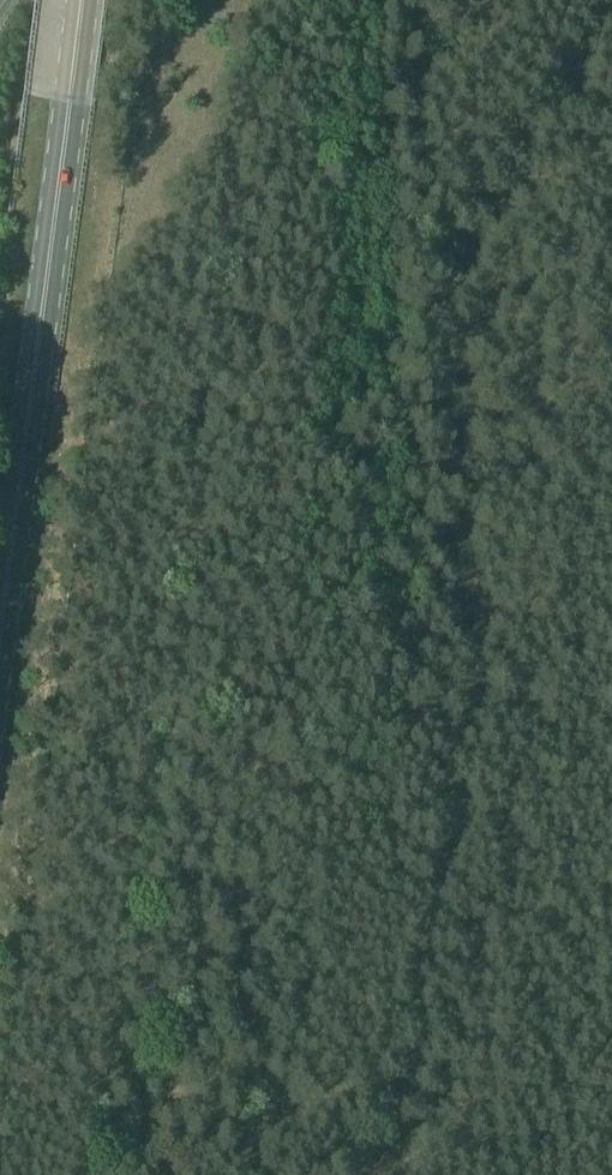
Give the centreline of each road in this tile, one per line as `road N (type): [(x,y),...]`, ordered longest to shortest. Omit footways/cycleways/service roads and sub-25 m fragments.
road 1 (primary): [(0,644),(86,0)]

